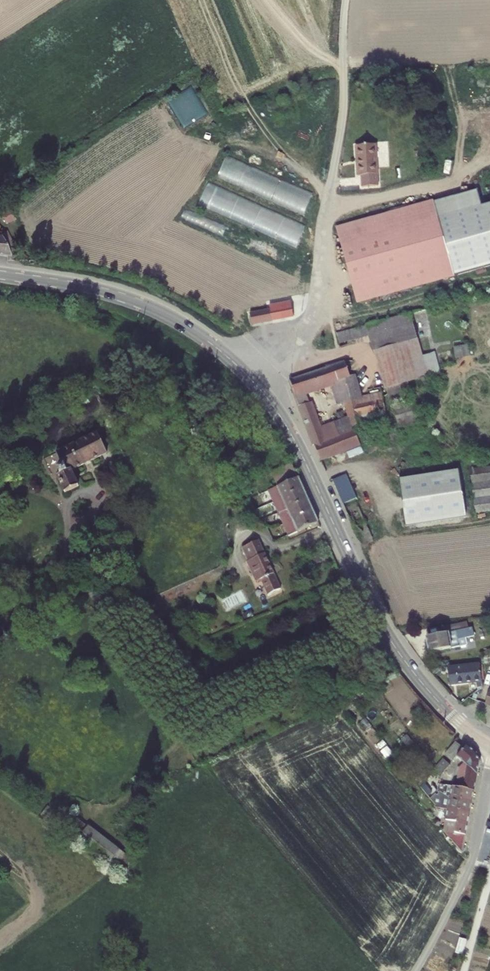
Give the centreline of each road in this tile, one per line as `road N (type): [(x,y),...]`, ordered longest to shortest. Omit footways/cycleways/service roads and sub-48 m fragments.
road 1 (tertiary): [(0,275),(144,304),(239,363),(287,418),(402,656),(453,716),(489,744)]

